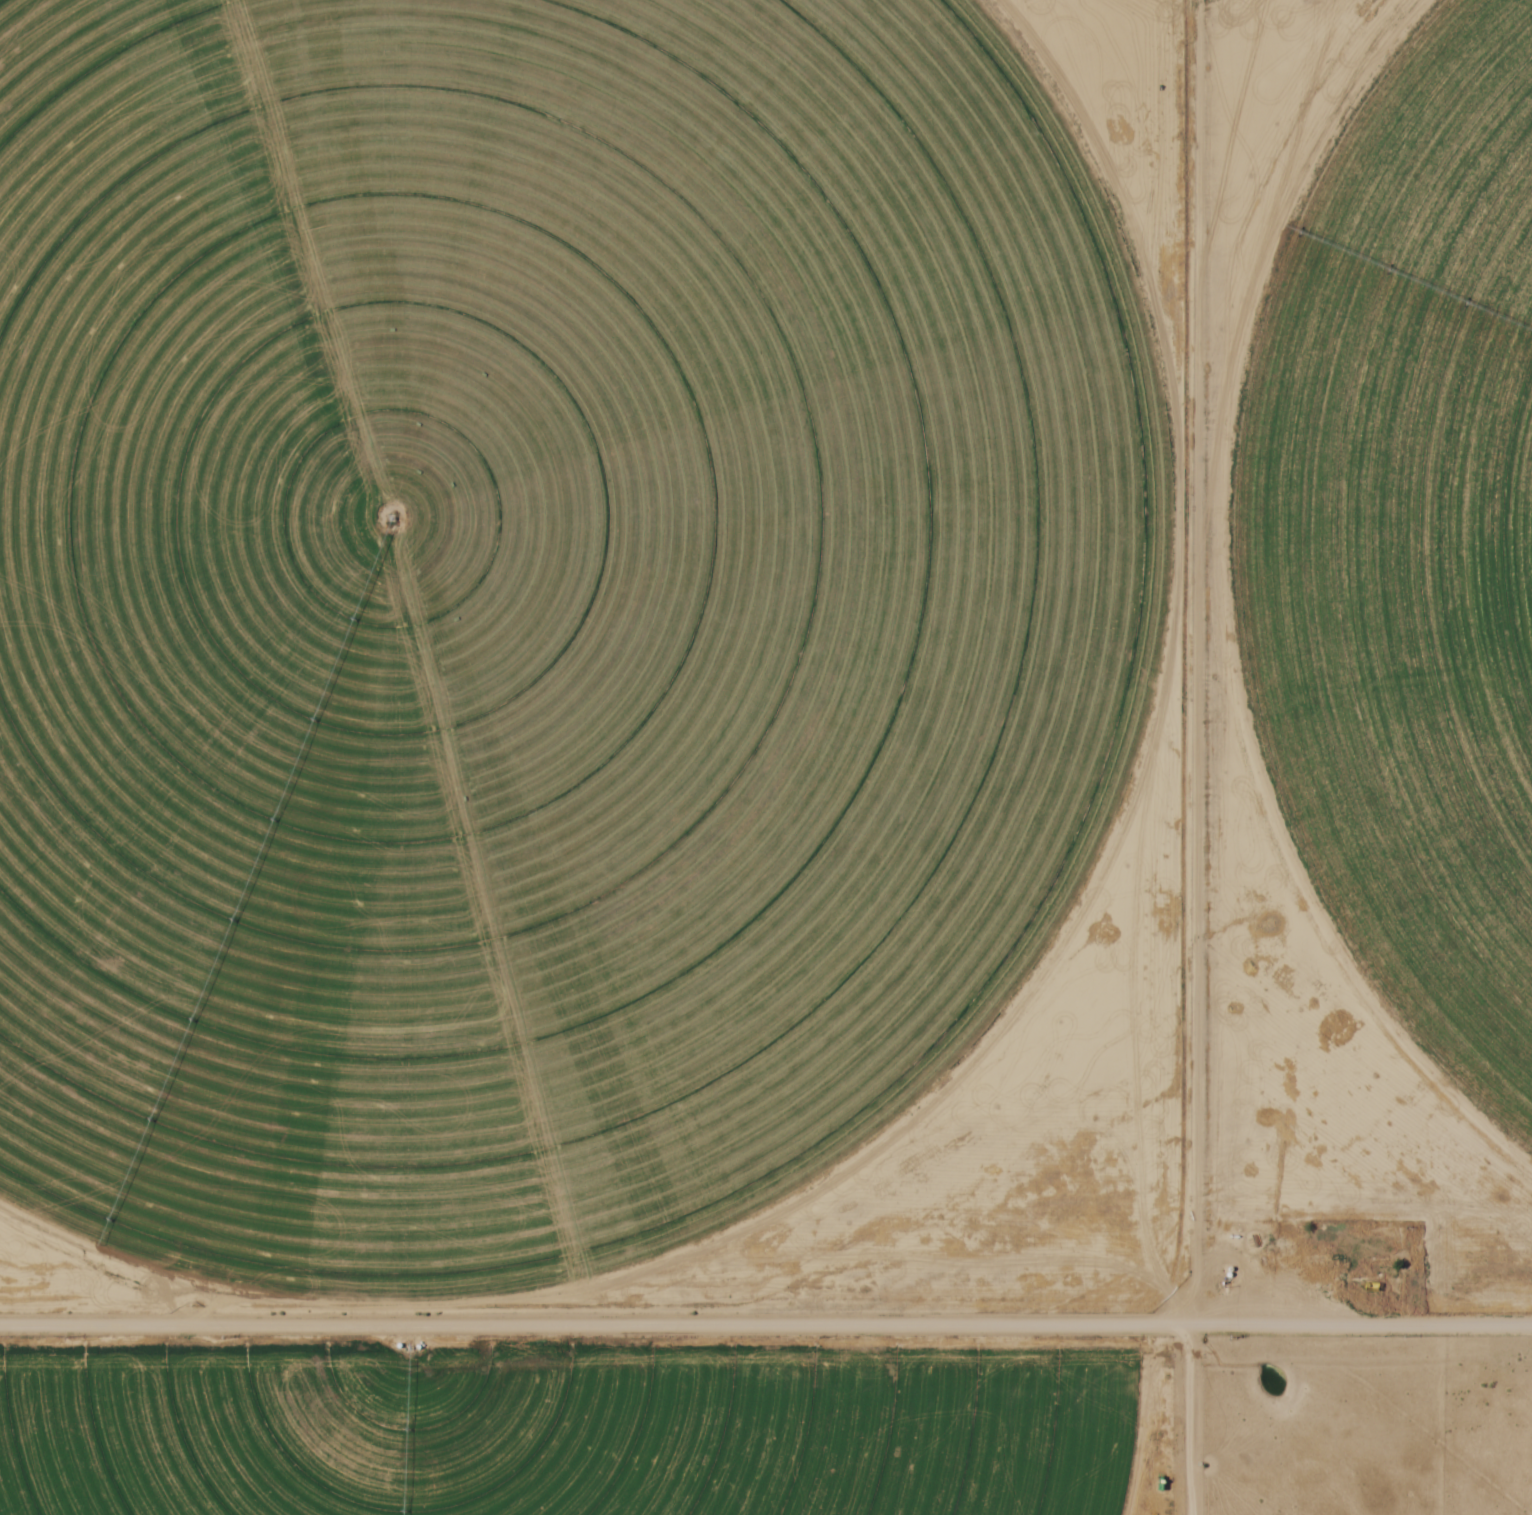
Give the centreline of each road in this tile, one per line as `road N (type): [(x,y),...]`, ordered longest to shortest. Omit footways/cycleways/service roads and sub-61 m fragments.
road 1 (residential): [(0,1323),(1531,1324)]

